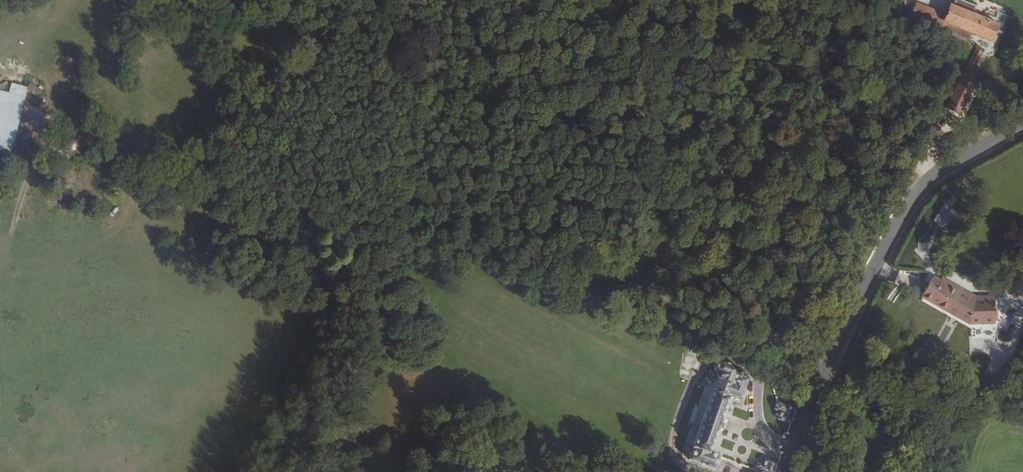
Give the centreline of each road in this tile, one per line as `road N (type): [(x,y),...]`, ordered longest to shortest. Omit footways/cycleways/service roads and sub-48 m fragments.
road 1 (tertiary): [(786,471),(807,401),(904,211),(951,163),(1022,122)]

